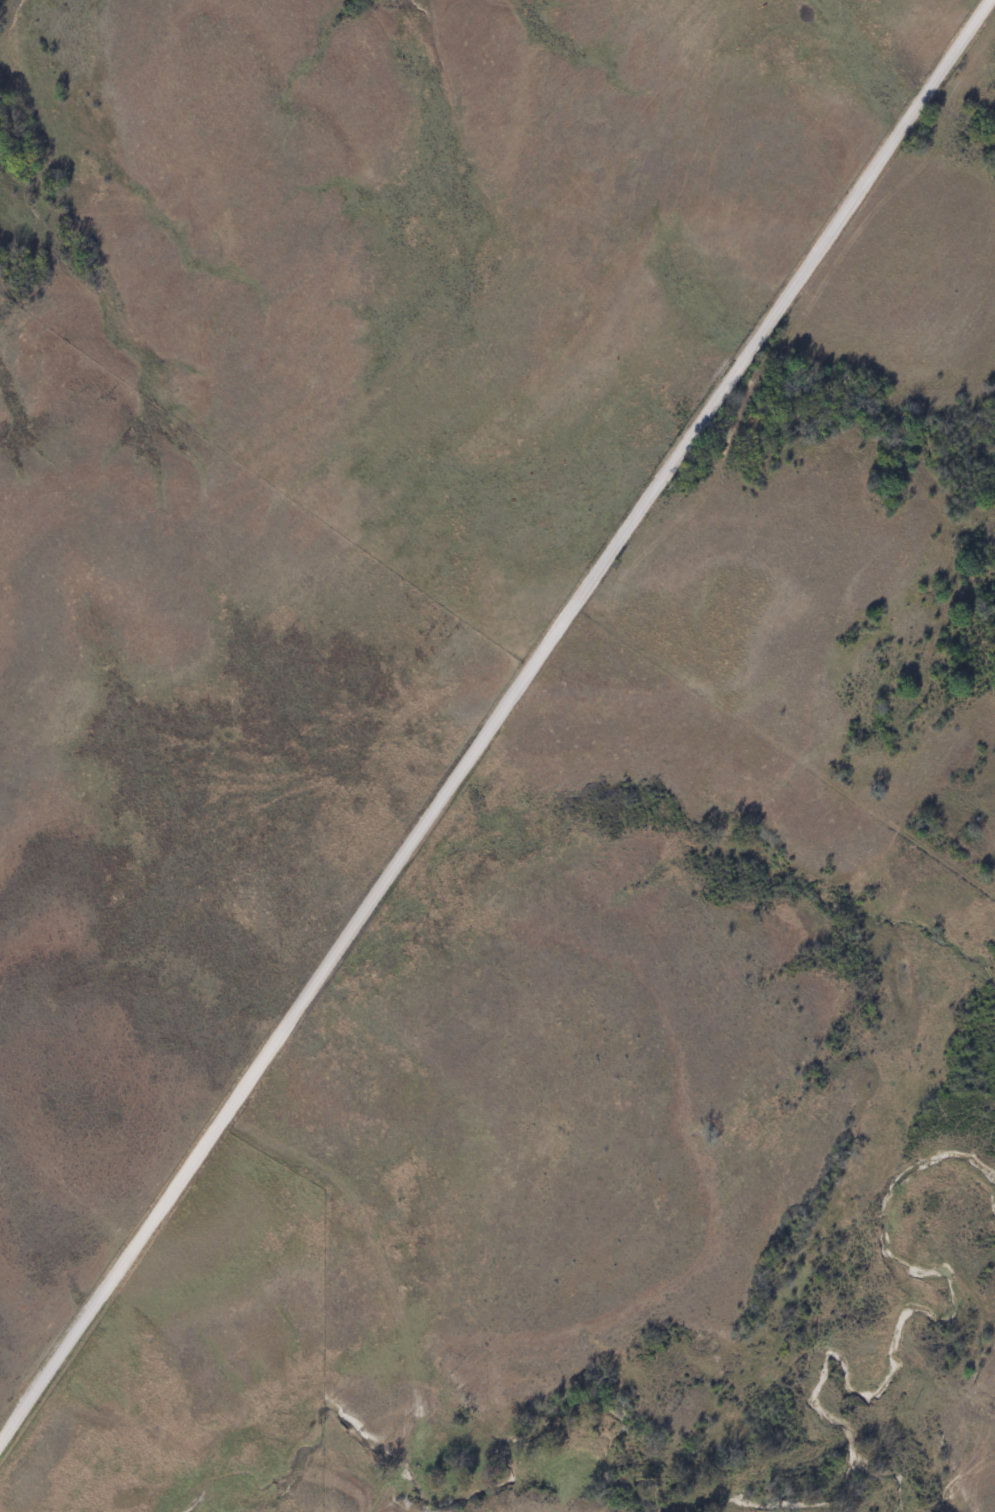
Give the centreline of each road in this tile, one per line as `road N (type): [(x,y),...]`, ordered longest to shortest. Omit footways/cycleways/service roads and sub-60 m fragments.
road 1 (residential): [(0,1456),(993,0)]

